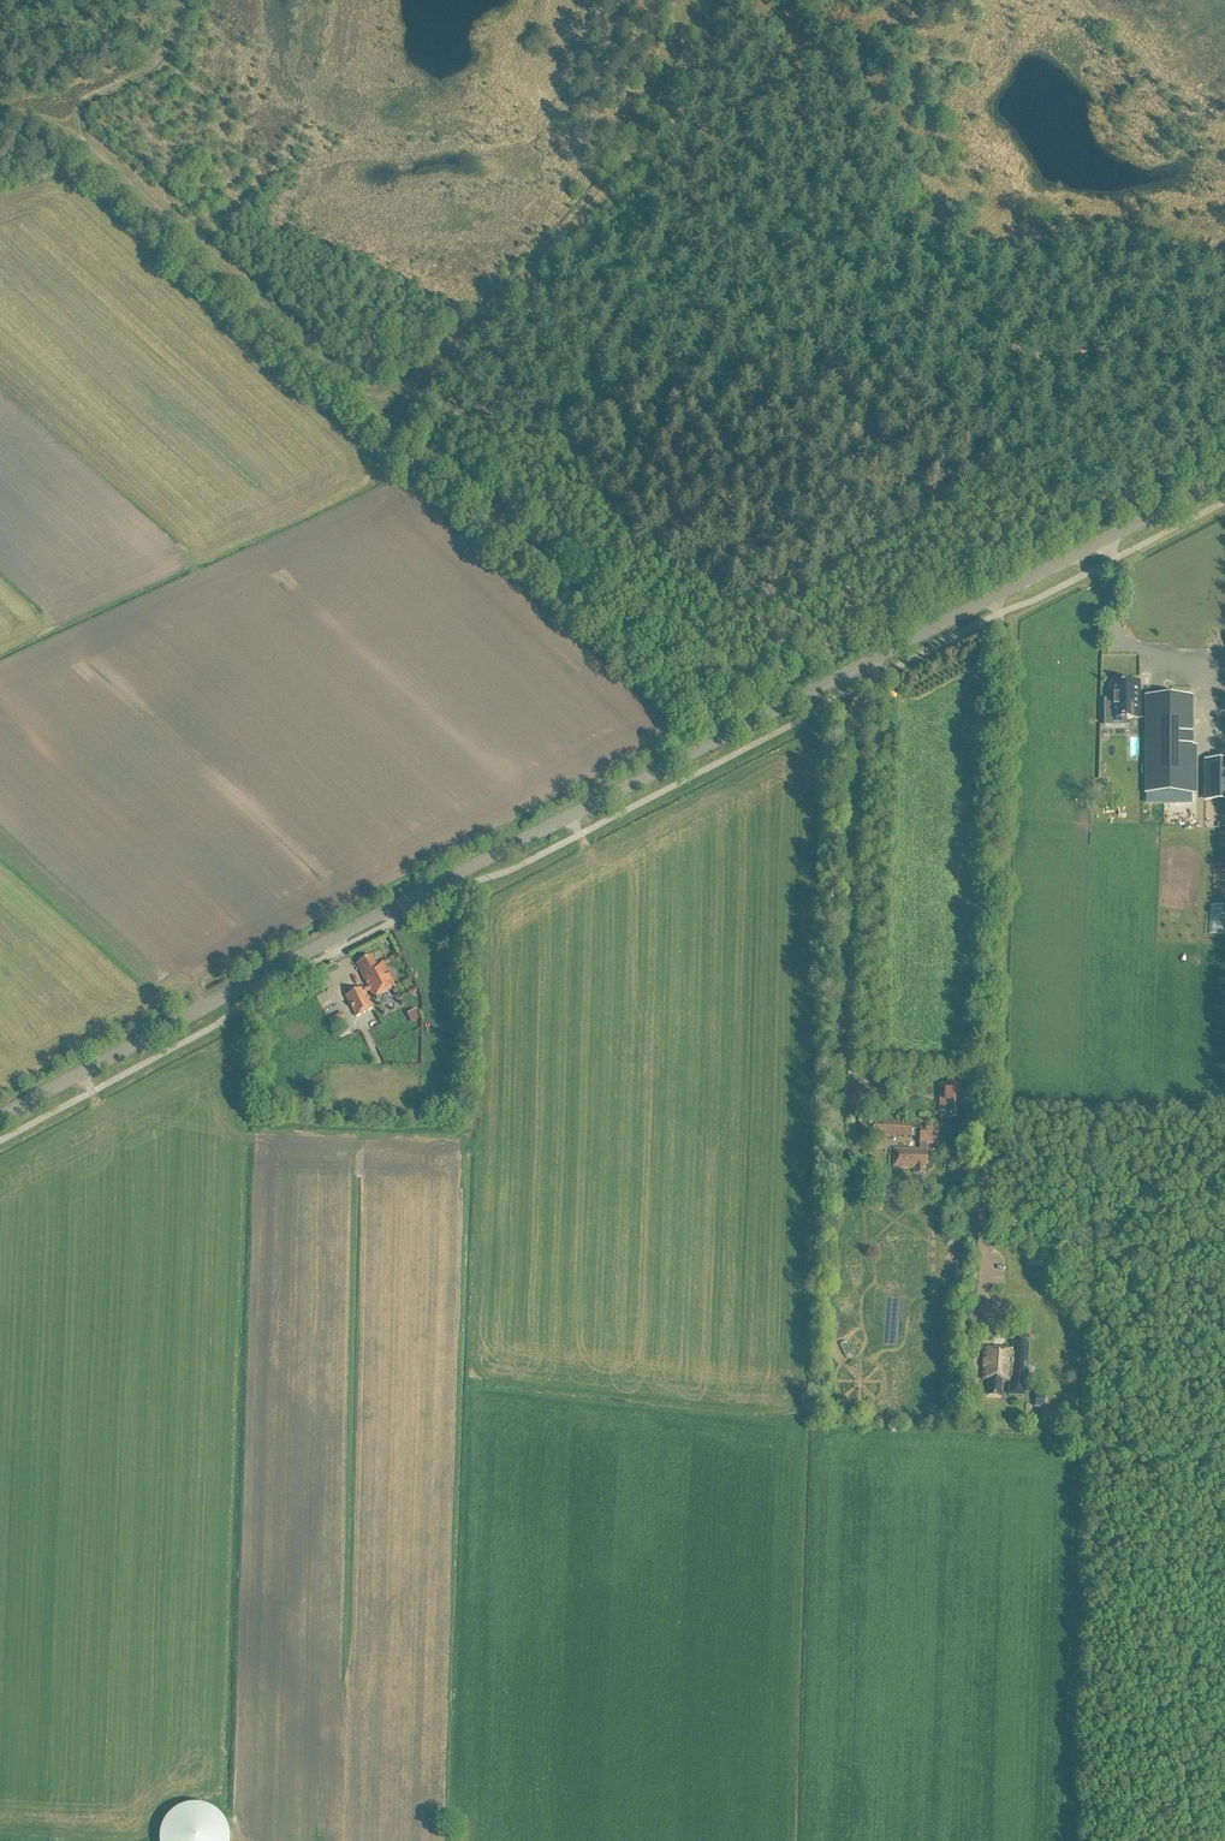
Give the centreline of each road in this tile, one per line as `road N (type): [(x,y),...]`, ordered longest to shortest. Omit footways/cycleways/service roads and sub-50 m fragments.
road 1 (tertiary): [(0,1119),(1224,480)]
road 2 (track): [(516,290),(543,301),(588,296),(695,269),(745,276),(803,303),(914,319),(1047,359),(1167,346),(1224,374)]
road 3 (track): [(998,596),(980,1327)]
road 4 (track): [(516,290),(421,385),(403,395),(369,396),(53,122)]
road 5 (track): [(661,72),(610,183),(516,290)]
road 6 (track): [(188,0),(170,58),(151,78),(53,122)]

